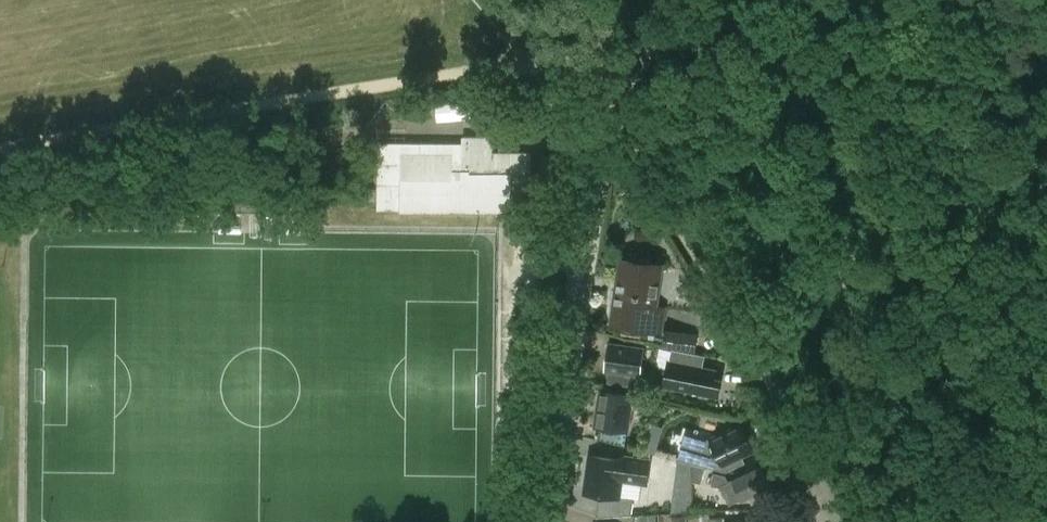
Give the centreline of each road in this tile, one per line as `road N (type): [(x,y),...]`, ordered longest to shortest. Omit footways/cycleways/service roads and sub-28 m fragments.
road 1 (residential): [(548,521),(603,129),(663,201),(730,310),(836,521)]
road 2 (track): [(603,129),(573,87),(526,66),(228,110),(0,157)]
road 3 (track): [(753,0),(812,166),(902,521)]
road 4 (track): [(652,0),(570,60),(526,66)]
road 5 (track): [(603,129),(643,75),(659,0)]

